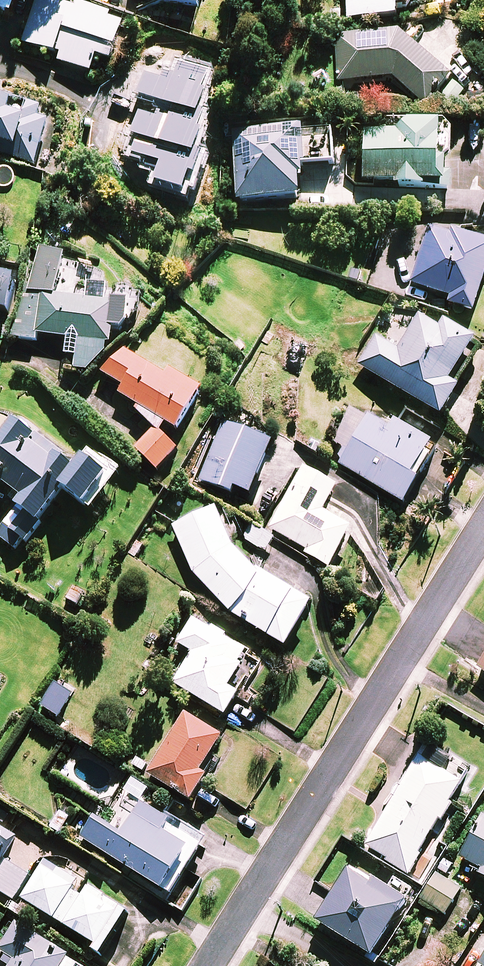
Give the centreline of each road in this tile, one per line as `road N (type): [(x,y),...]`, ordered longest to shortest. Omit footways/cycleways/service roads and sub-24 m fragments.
road 1 (residential): [(483,528),(246,908)]
road 2 (residential): [(246,908),(352,965)]

